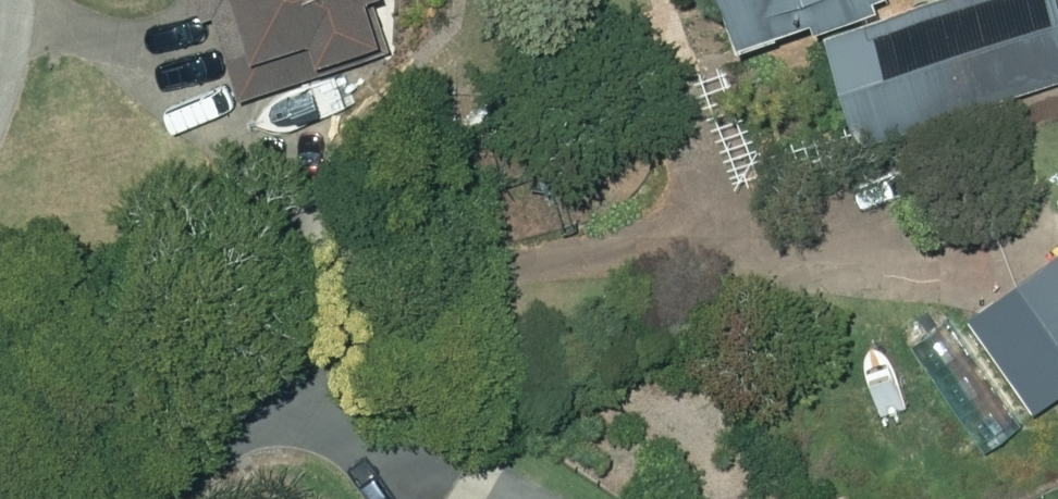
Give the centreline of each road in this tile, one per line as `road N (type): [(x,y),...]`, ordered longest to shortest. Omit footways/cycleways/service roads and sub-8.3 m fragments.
road 1 (residential): [(43,498),(310,346),(369,323)]

